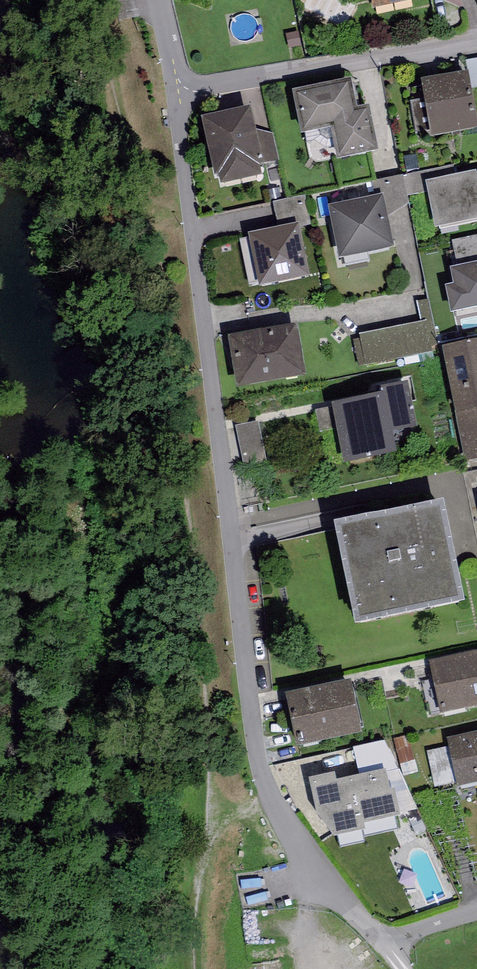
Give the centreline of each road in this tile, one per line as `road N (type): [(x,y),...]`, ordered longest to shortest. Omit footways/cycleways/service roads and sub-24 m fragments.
road 1 (residential): [(176,89),(254,742),(276,807),(379,941)]
road 2 (residential): [(476,42),(176,89)]

